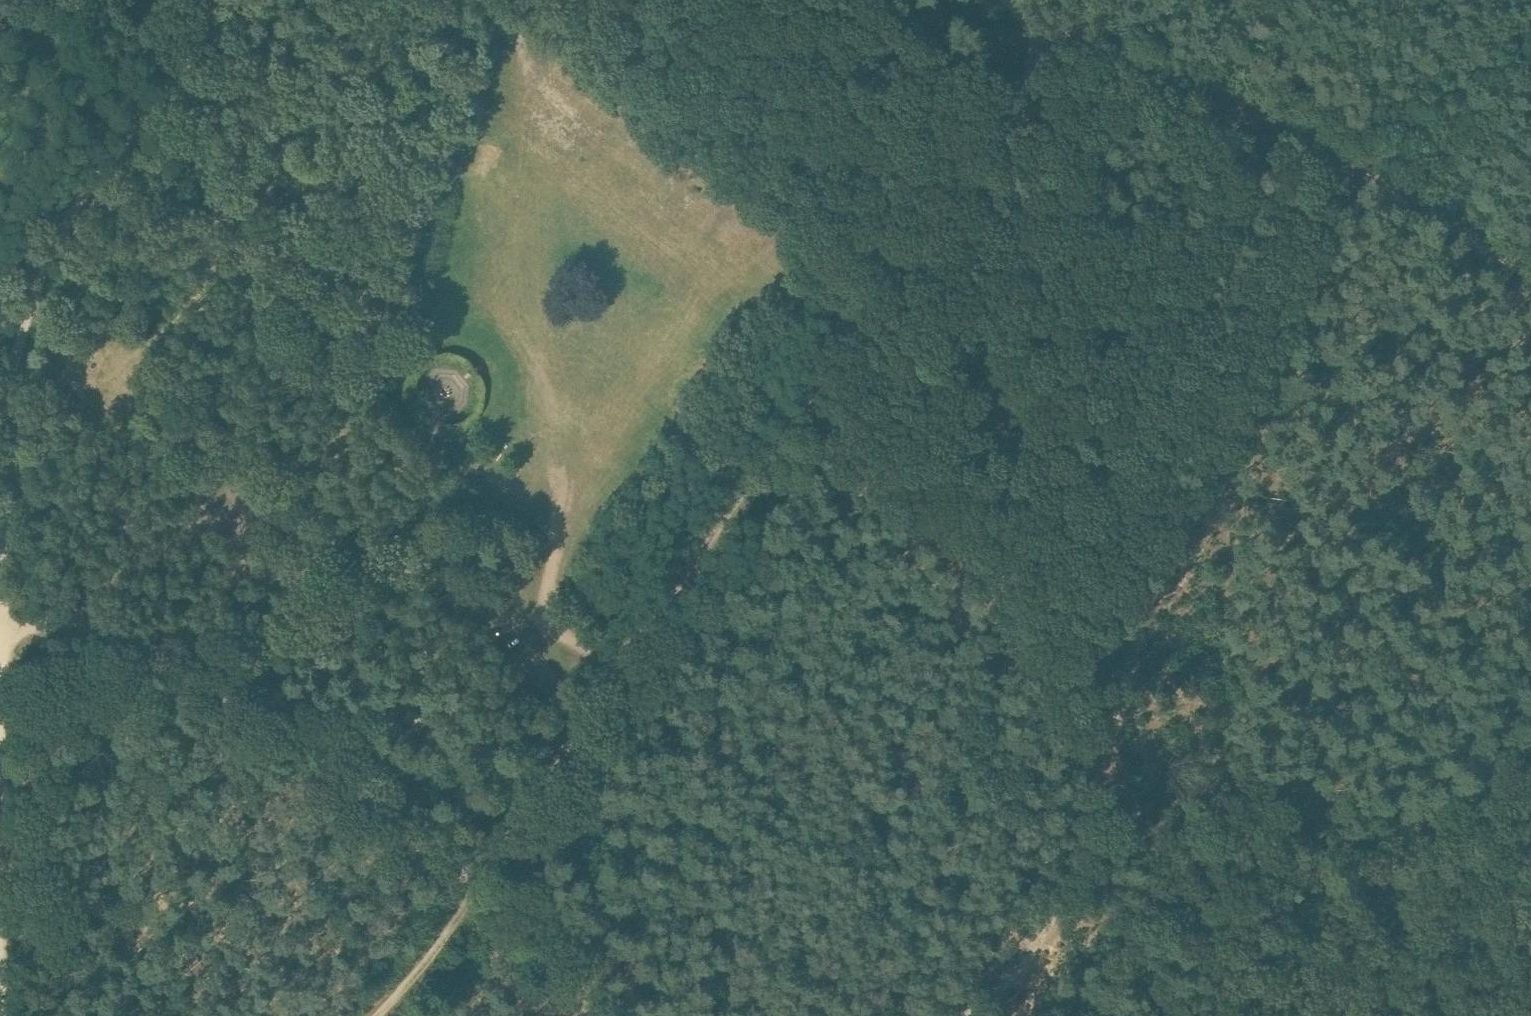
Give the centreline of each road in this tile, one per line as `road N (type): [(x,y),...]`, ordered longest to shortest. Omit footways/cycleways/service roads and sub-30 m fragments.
road 1 (track): [(853,324),(469,897)]
road 2 (track): [(5,627),(10,389),(39,277),(90,187),(162,93)]
road 3 (track): [(1046,43),(1100,46),(1192,78),(1362,169)]
road 4 (track): [(1046,43),(853,324)]
road 5 (track): [(0,874),(5,627)]
road 6 (track): [(1362,169),(1530,269)]
road 7 (track): [(469,897),(366,1015)]

